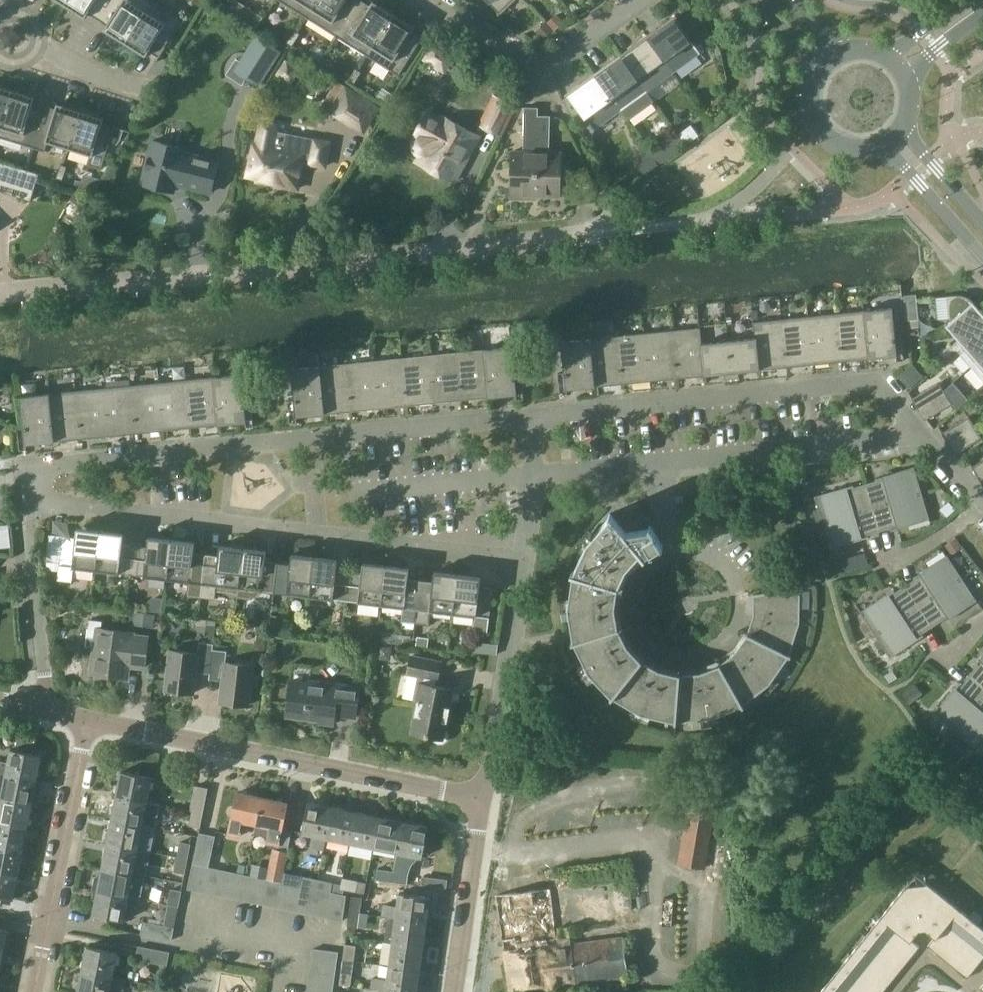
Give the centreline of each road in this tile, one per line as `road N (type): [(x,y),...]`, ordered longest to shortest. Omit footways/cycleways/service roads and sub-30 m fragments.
road 1 (residential): [(0,291),(611,232)]
road 2 (residential): [(534,417),(25,467),(27,500)]
road 3 (residential): [(27,500),(519,562)]
road 4 (residential): [(921,435),(873,379),(534,417)]
road 5 (residential): [(482,797),(87,717)]
road 6 (residential): [(38,991),(87,717)]
road 7 (residential): [(635,583),(633,617),(653,645),(685,656),(716,647),(735,621),(736,589),(719,562),(673,551)]
road 8 (residential): [(655,463),(921,435)]
road 9 (residential): [(428,0),(538,70),(636,0)]
road 10 (residential): [(482,797),(519,562)]
road 11 (residential): [(49,709),(27,500)]
road 12 (residential): [(355,491),(534,474)]
road 13 (residential): [(610,872),(623,856),(644,853),(662,864),(669,883),(662,903),(643,913),(623,909),(610,893)]
road 14 (tertiary): [(880,145),(982,255)]
road 15 (residential): [(454,991),(474,850)]
road 16 (residential): [(474,850),(610,872)]
road 17 (residential): [(109,95),(0,19)]
road 18 (tertiary): [(818,71),(811,88),(816,123),(844,147),(880,145)]
road 19 (tertiary): [(982,221),(902,127)]
road 20 (residential): [(534,474),(655,463)]

